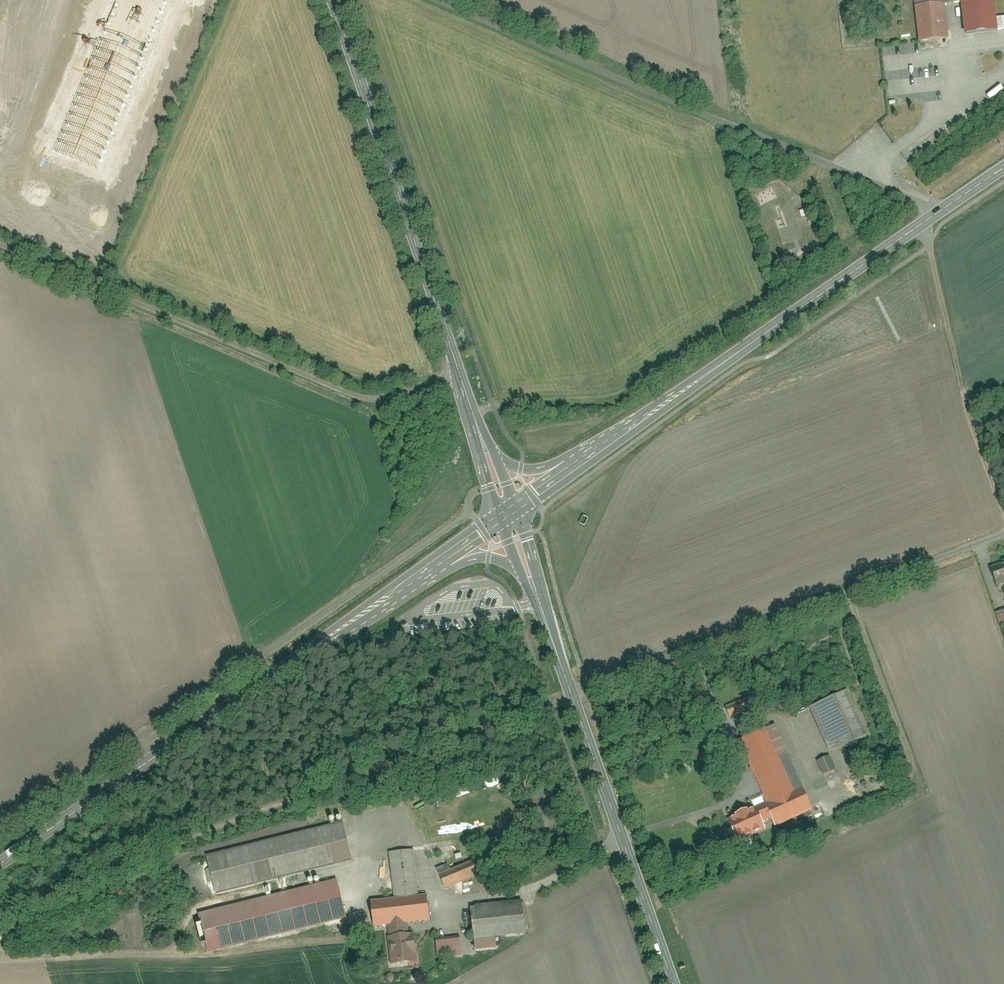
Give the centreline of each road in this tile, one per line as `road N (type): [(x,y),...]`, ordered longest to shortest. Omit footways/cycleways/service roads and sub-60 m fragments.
road 1 (secondary): [(0,865),(509,516)]
road 2 (secondary): [(573,469),(1003,170)]
road 3 (track): [(477,358),(379,409),(0,249)]
road 4 (track): [(472,0),(885,179),(939,214)]
road 5 (tertiary): [(331,0),(489,453)]
road 6 (residential): [(575,694),(1003,536)]
road 7 (tertiary): [(575,694),(674,983)]
road 8 (tertiary): [(509,516),(575,694)]

